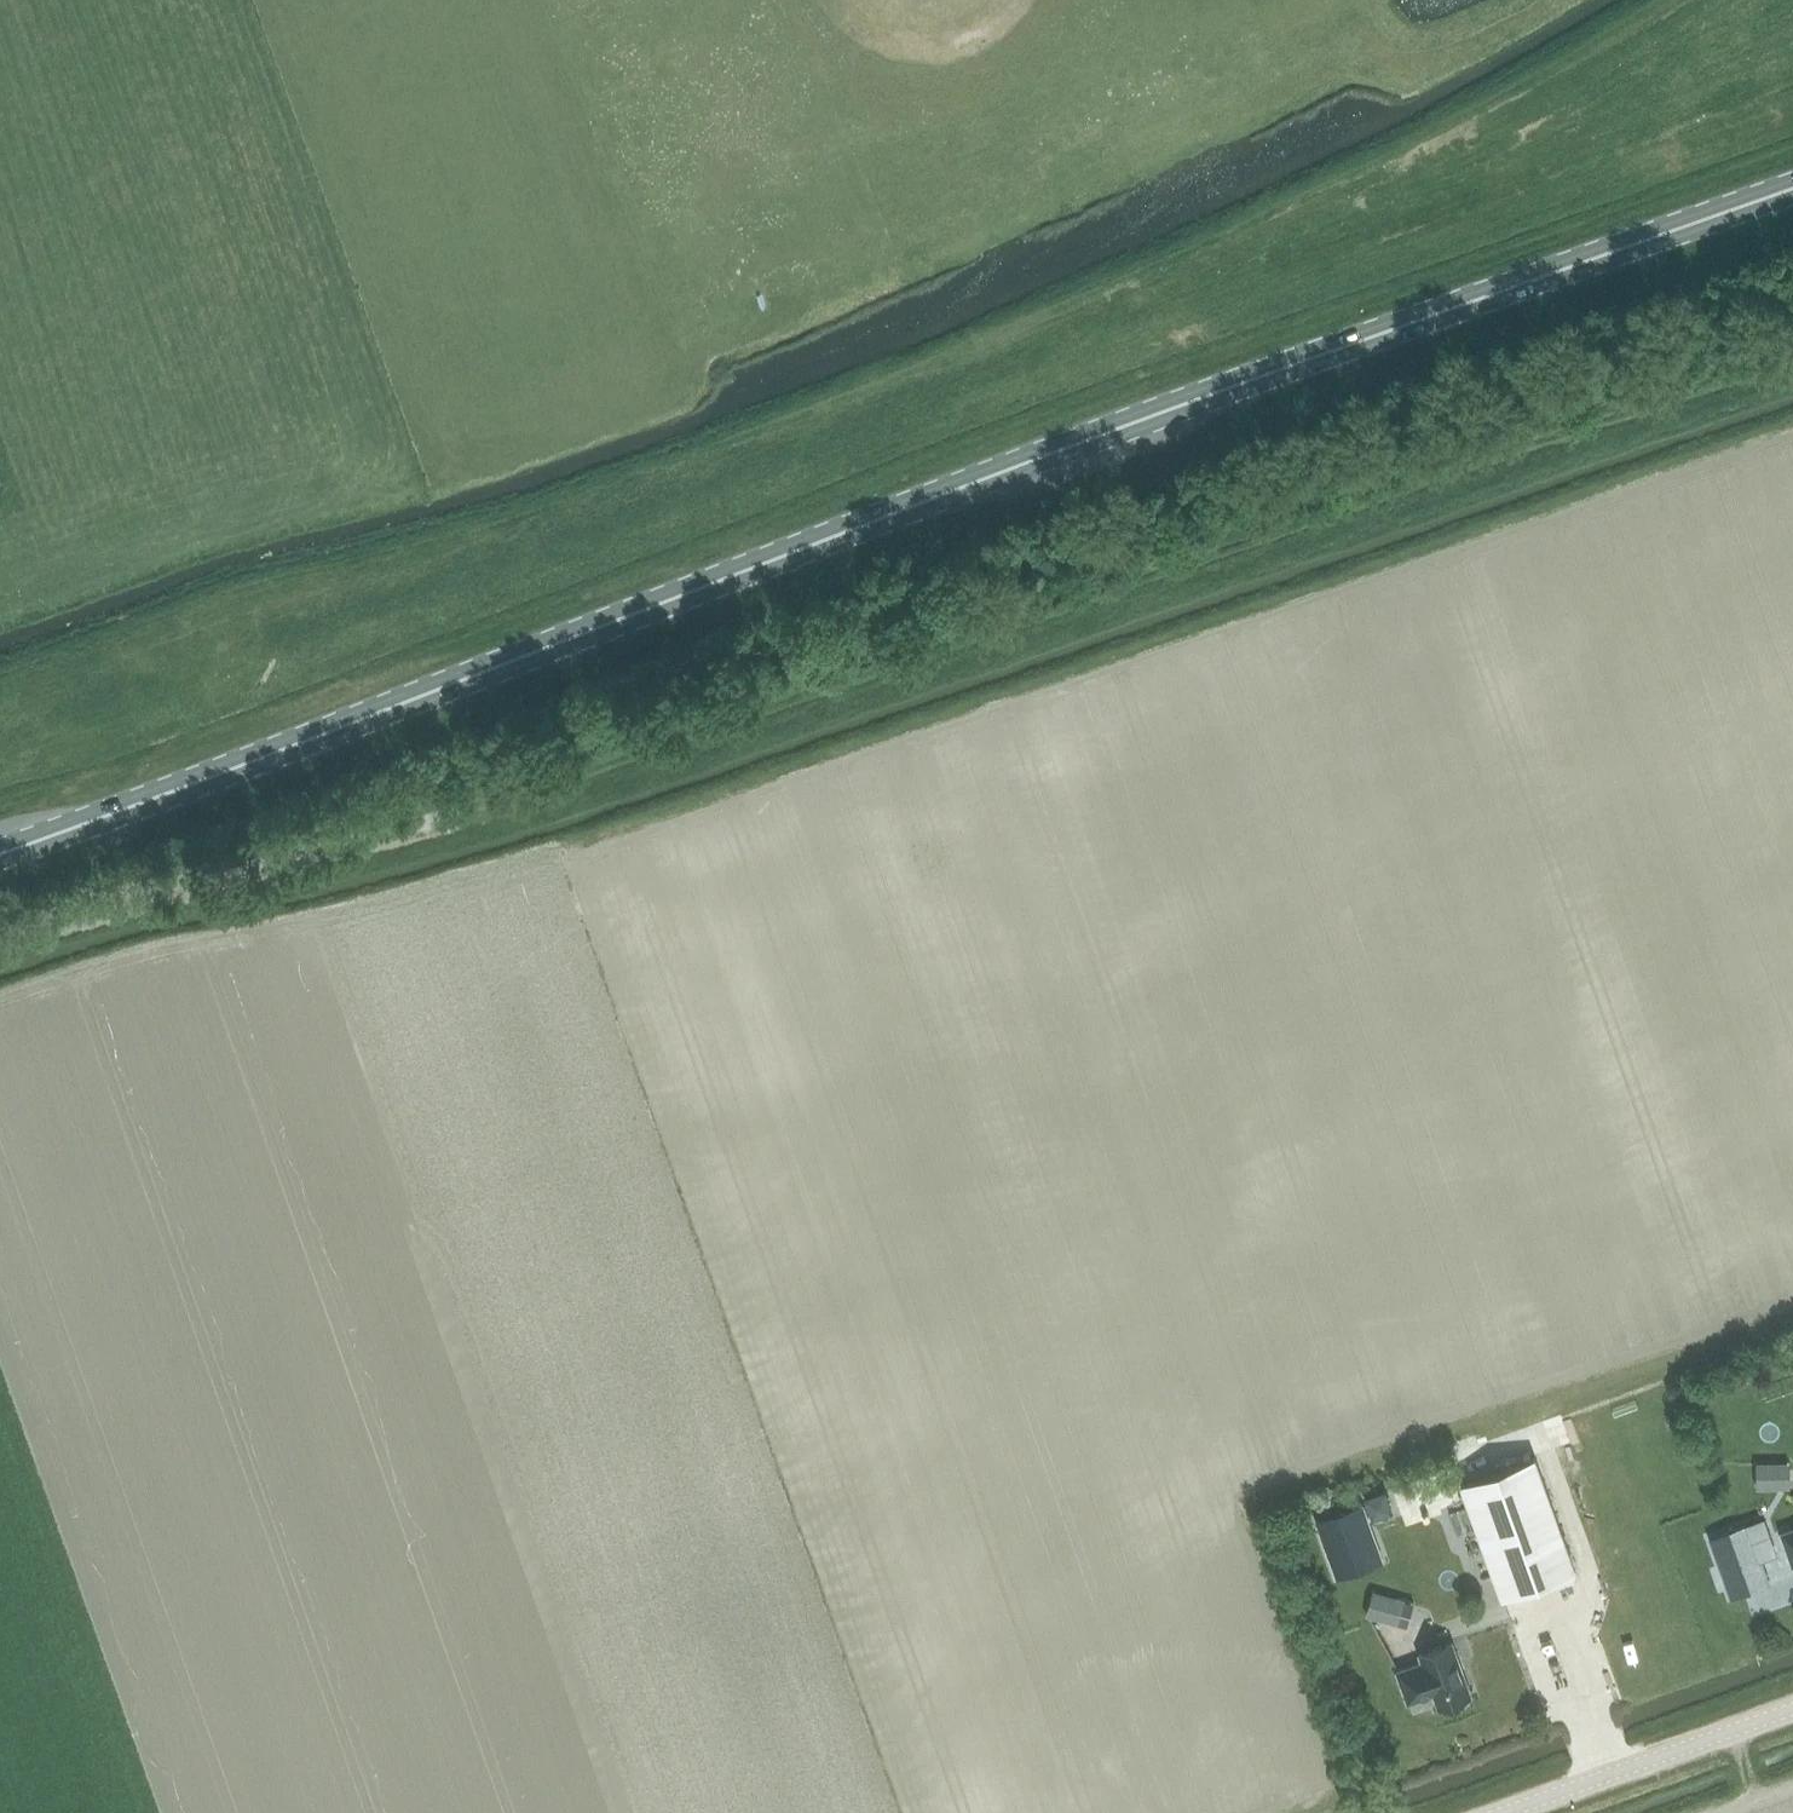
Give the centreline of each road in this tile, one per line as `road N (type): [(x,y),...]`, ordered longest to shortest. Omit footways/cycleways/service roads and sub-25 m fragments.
road 1 (primary): [(0,856),(1085,441),(1792,192)]
road 2 (unclassified): [(1509,1812),(1792,1711)]

